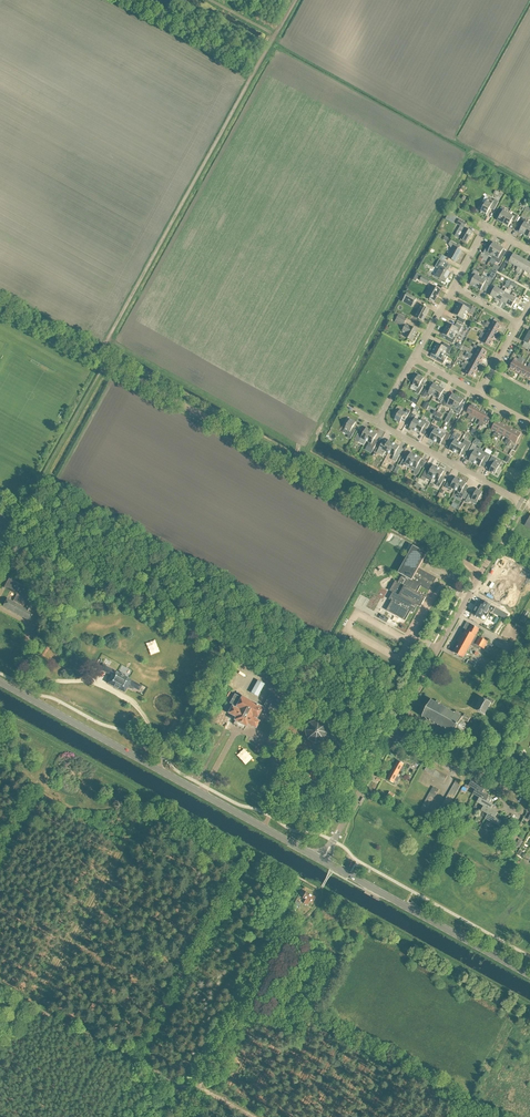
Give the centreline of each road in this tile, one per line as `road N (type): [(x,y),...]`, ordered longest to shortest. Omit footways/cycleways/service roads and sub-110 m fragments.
road 1 (track): [(99,357),(482,572)]
road 2 (primary): [(322,860),(0,681)]
road 3 (track): [(275,36),(99,357)]
road 4 (track): [(33,1006),(151,797)]
road 5 (primary): [(529,975),(322,860)]
road 6 (unclassified): [(391,735),(500,540)]
road 7 (track): [(197,1090),(0,988)]
road 8 (track): [(294,926),(197,1090)]
road 9 (unclassified): [(522,501),(378,422)]
road 10 (unclassified): [(529,797),(475,768),(453,770),(391,735)]
road 11 (unclassified): [(322,860),(391,735)]

